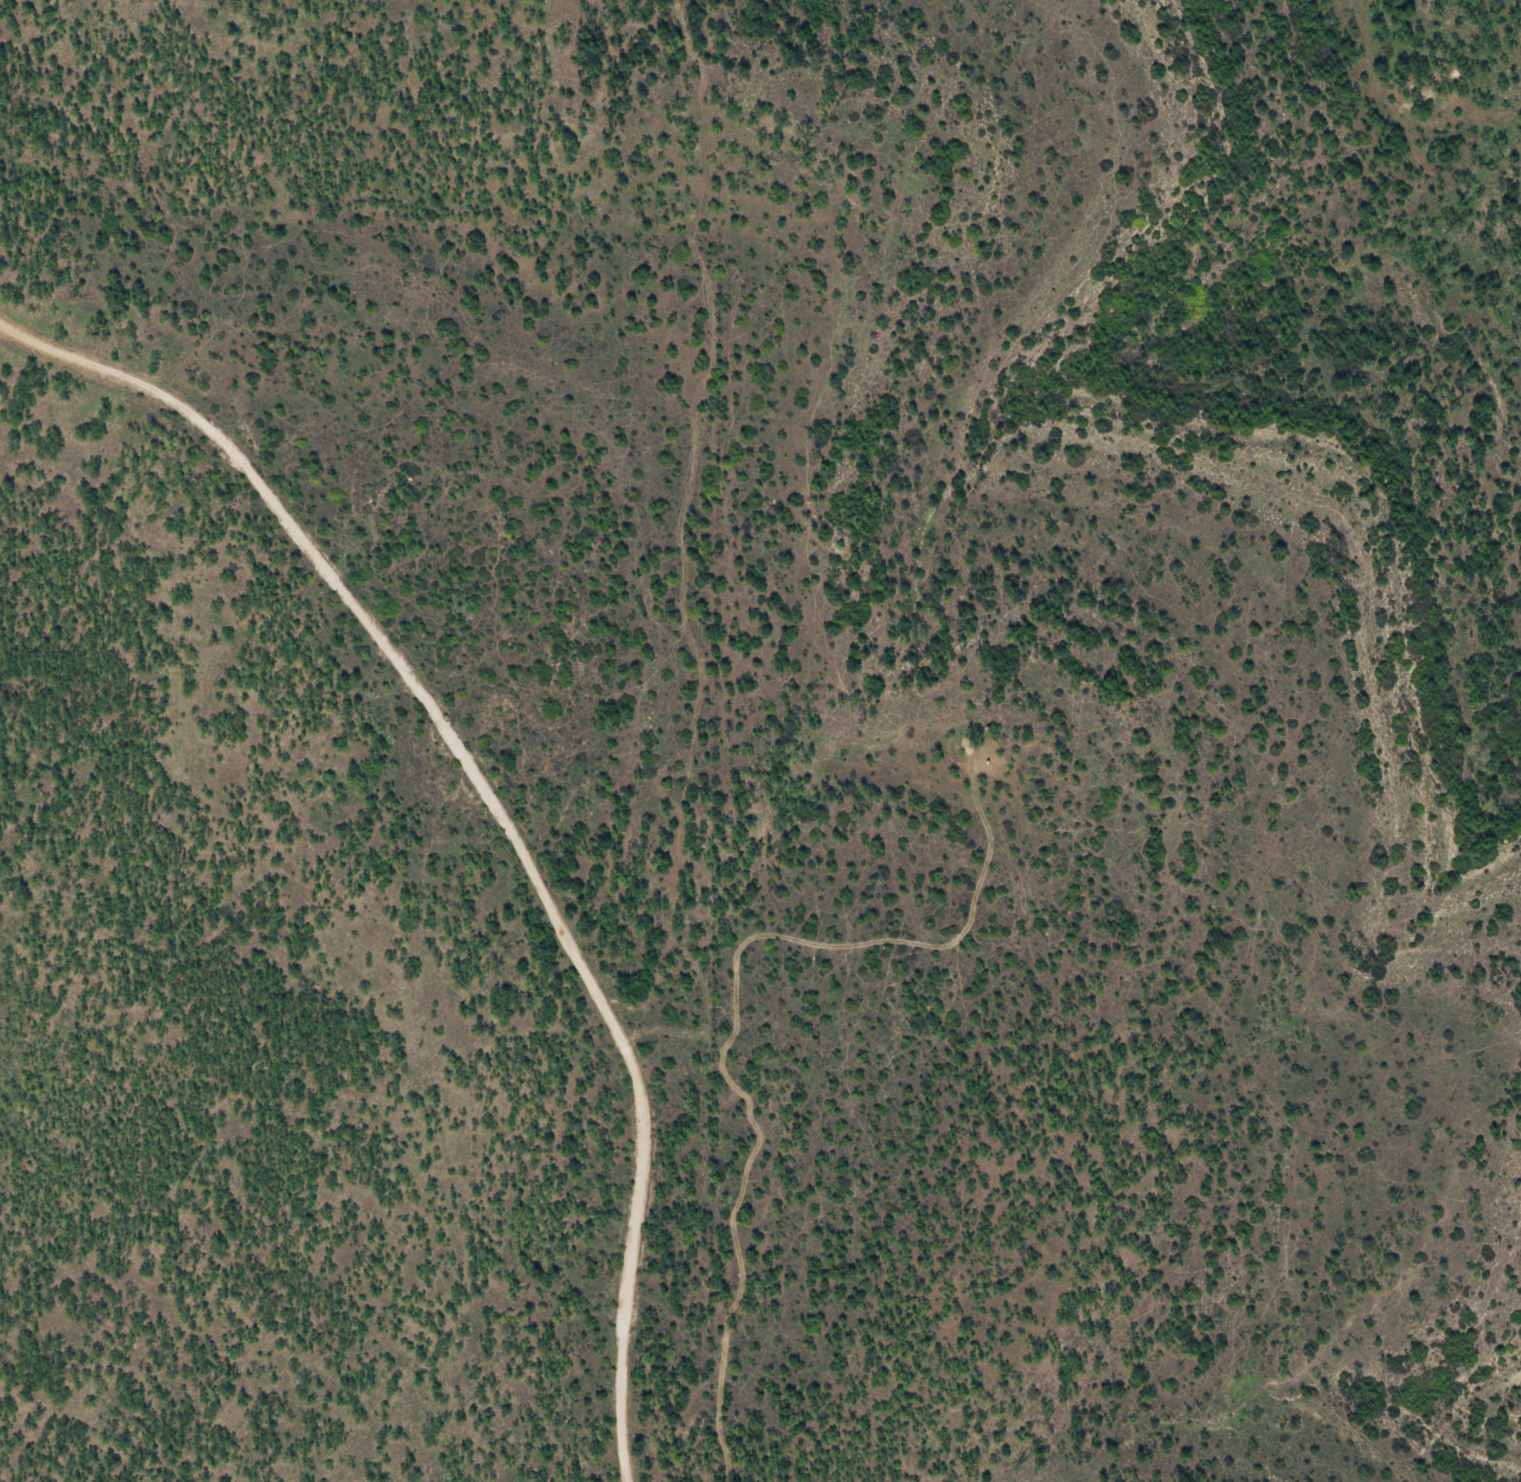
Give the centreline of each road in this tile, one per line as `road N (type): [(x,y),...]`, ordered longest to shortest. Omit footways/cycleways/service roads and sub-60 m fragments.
road 1 (residential): [(620,1481),(650,1134),(625,1047),(321,554),(185,407),(0,321)]

